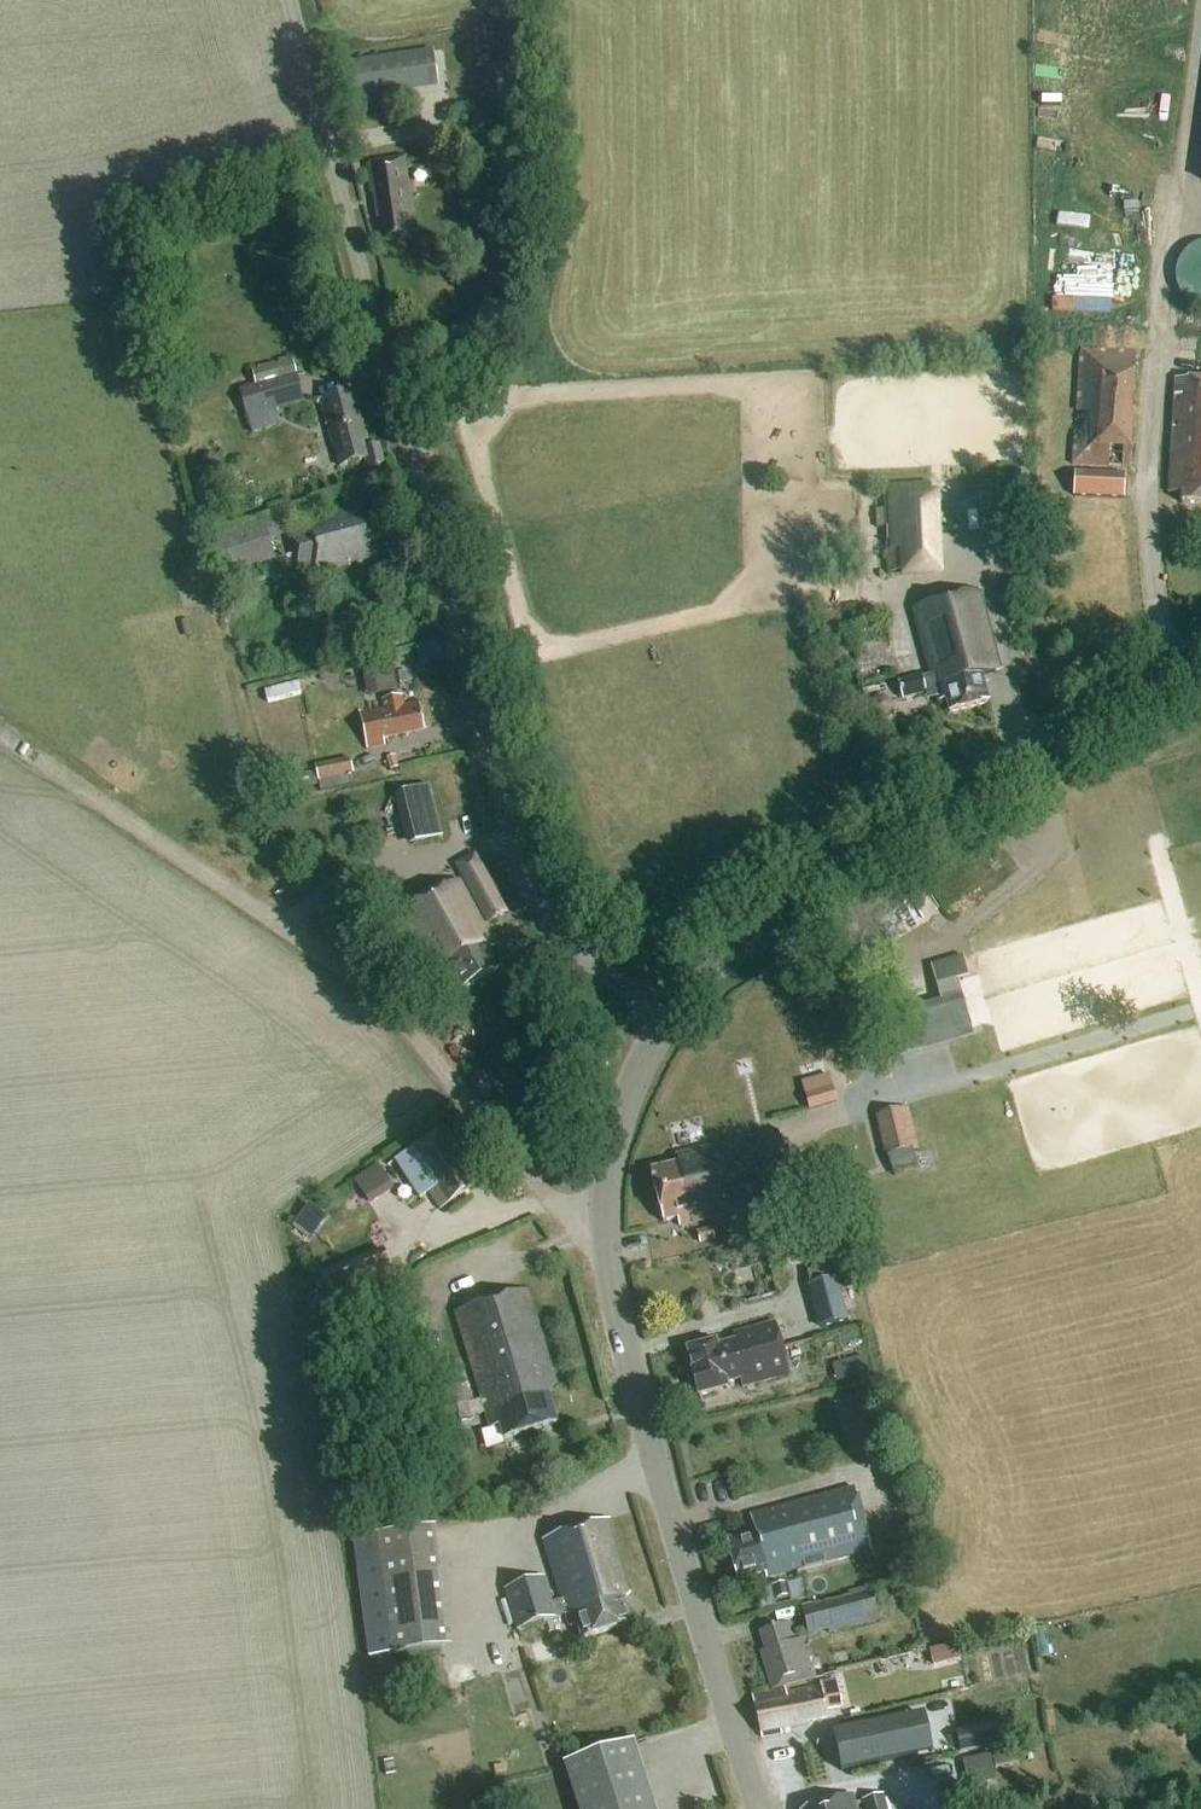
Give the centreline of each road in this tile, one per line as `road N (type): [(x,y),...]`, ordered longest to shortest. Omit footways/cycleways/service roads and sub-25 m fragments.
road 1 (unclassified): [(662,1018),(571,946),(544,917),(521,867),(288,0)]
road 2 (unclassified): [(758,1808),(625,1347),(605,1239),(611,1159),(643,1051),(662,1018)]
road 3 (unclassified): [(662,1018),(712,967),(825,889),(1200,658)]

